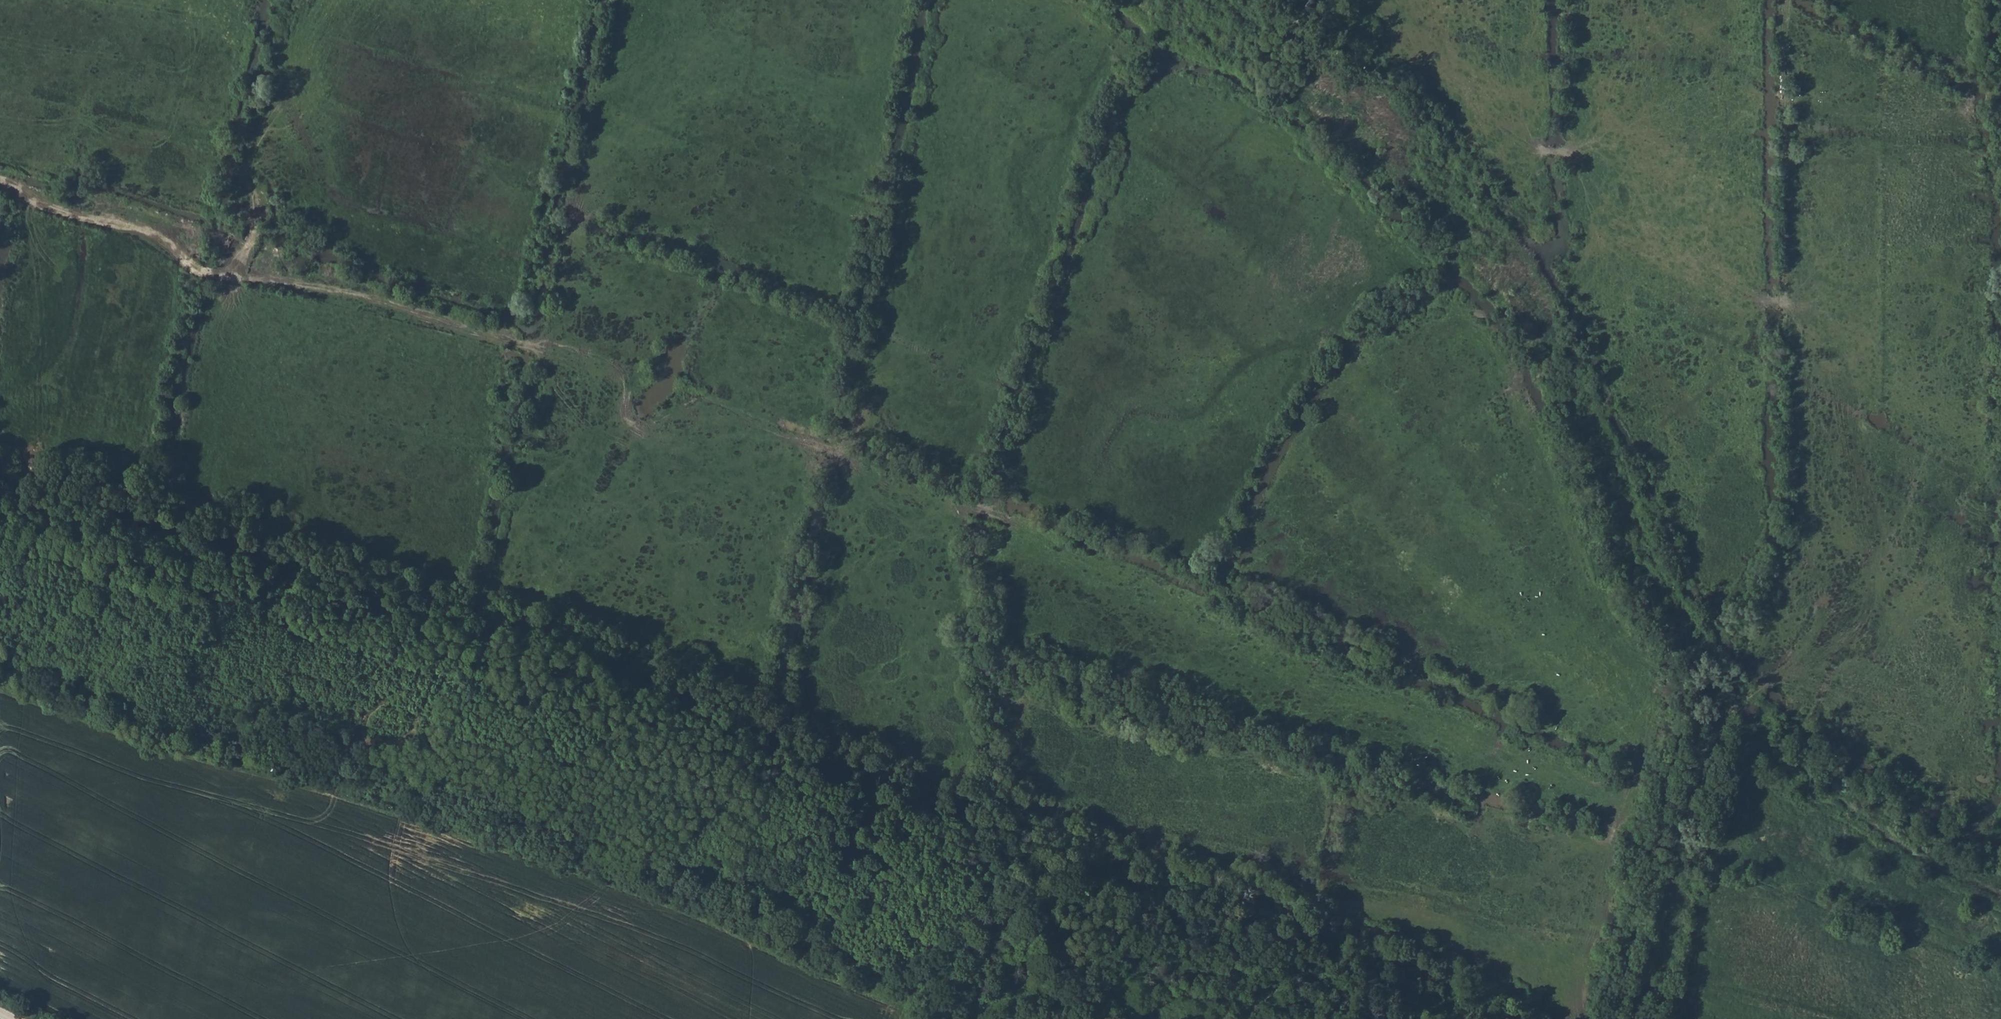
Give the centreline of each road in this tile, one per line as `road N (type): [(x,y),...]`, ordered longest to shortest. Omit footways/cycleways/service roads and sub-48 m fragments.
road 1 (track): [(0,180),(41,204),(151,230),(200,272),(373,299),(517,344)]
road 2 (track): [(1767,680),(1735,706),(1707,756),(1634,1018)]

